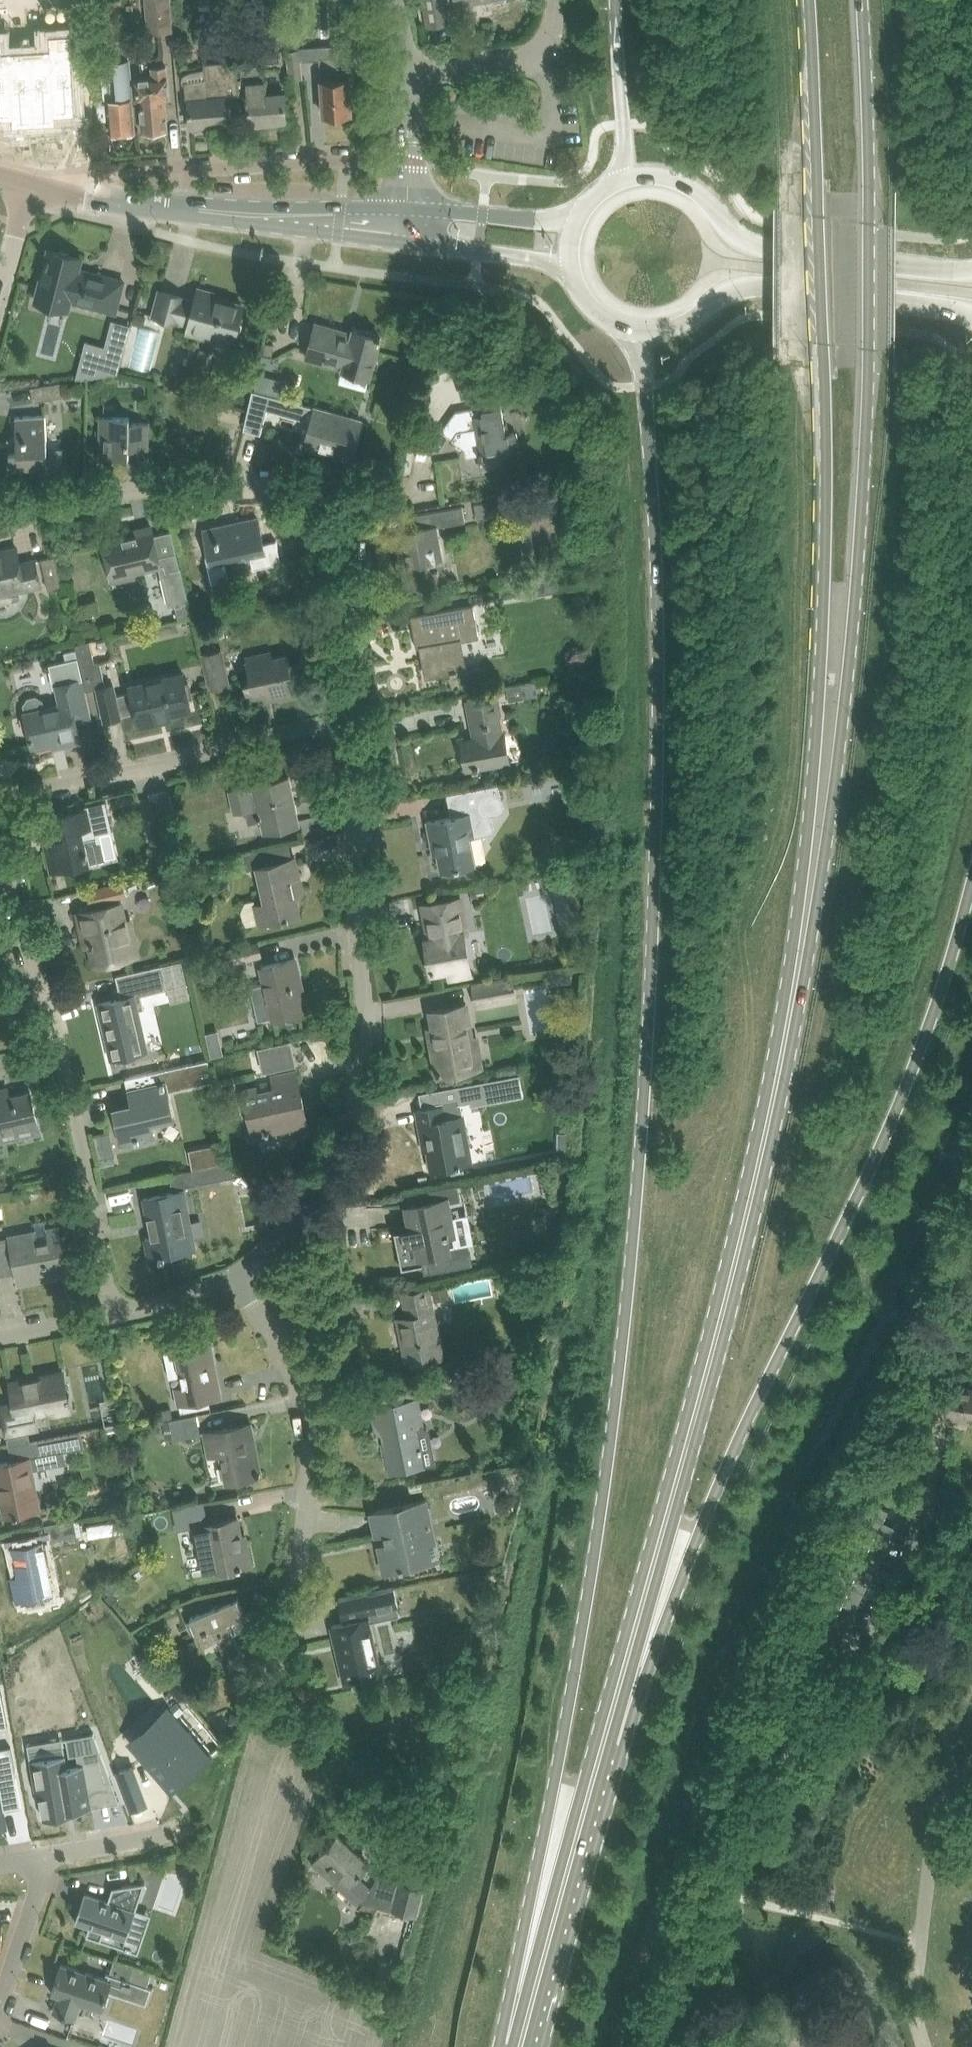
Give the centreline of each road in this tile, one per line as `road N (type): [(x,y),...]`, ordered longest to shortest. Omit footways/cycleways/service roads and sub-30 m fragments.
road 1 (primary): [(637,331),(650,498),(651,1072),(554,1788),(540,1981)]
road 2 (residential): [(117,1314),(1,808),(16,794),(352,718)]
road 3 (primary): [(646,1620),(841,1226),(904,1064),(971,835)]
road 4 (primary): [(646,1620),(757,1184),(821,789)]
road 5 (primary): [(821,789),(862,513),(869,345),(865,0)]
road 6 (primary): [(812,0),(825,418),(821,789)]
road 7 (residential): [(233,1276),(318,1199),(349,1140),(365,1049),(352,718)]
road 8 (residential): [(277,1686),(311,1472),(307,1414),(293,1367),(233,1276)]
road 9 (primary): [(540,1981),(646,1620)]
road 10 (primary): [(971,276),(743,250),(678,191),(624,188)]
road 11 (primary): [(637,331),(670,329),(723,290),(742,287),(971,313)]
road 12 (residential): [(0,510),(206,484),(318,492)]
road 13 (tertiary): [(167,207),(409,226)]
road 14 (residential): [(352,718),(346,525),(333,498),(318,492)]
road 15 (unclassified): [(408,74),(528,64),(549,44),(554,0)]
road 16 (primary): [(621,0),(624,188)]
road 17 (tertiary): [(581,225),(484,213),(409,226)]
road 18 (tertiary): [(409,226),(478,251),(574,265)]
road 19 (residential): [(48,1855),(0,2007)]
road 20 (tertiary): [(409,226),(408,74)]
road 21 (tertiary): [(167,207),(31,187)]
road 22 (residential): [(48,1855),(179,1829)]
road 23 (residential): [(117,1314),(233,1276)]

